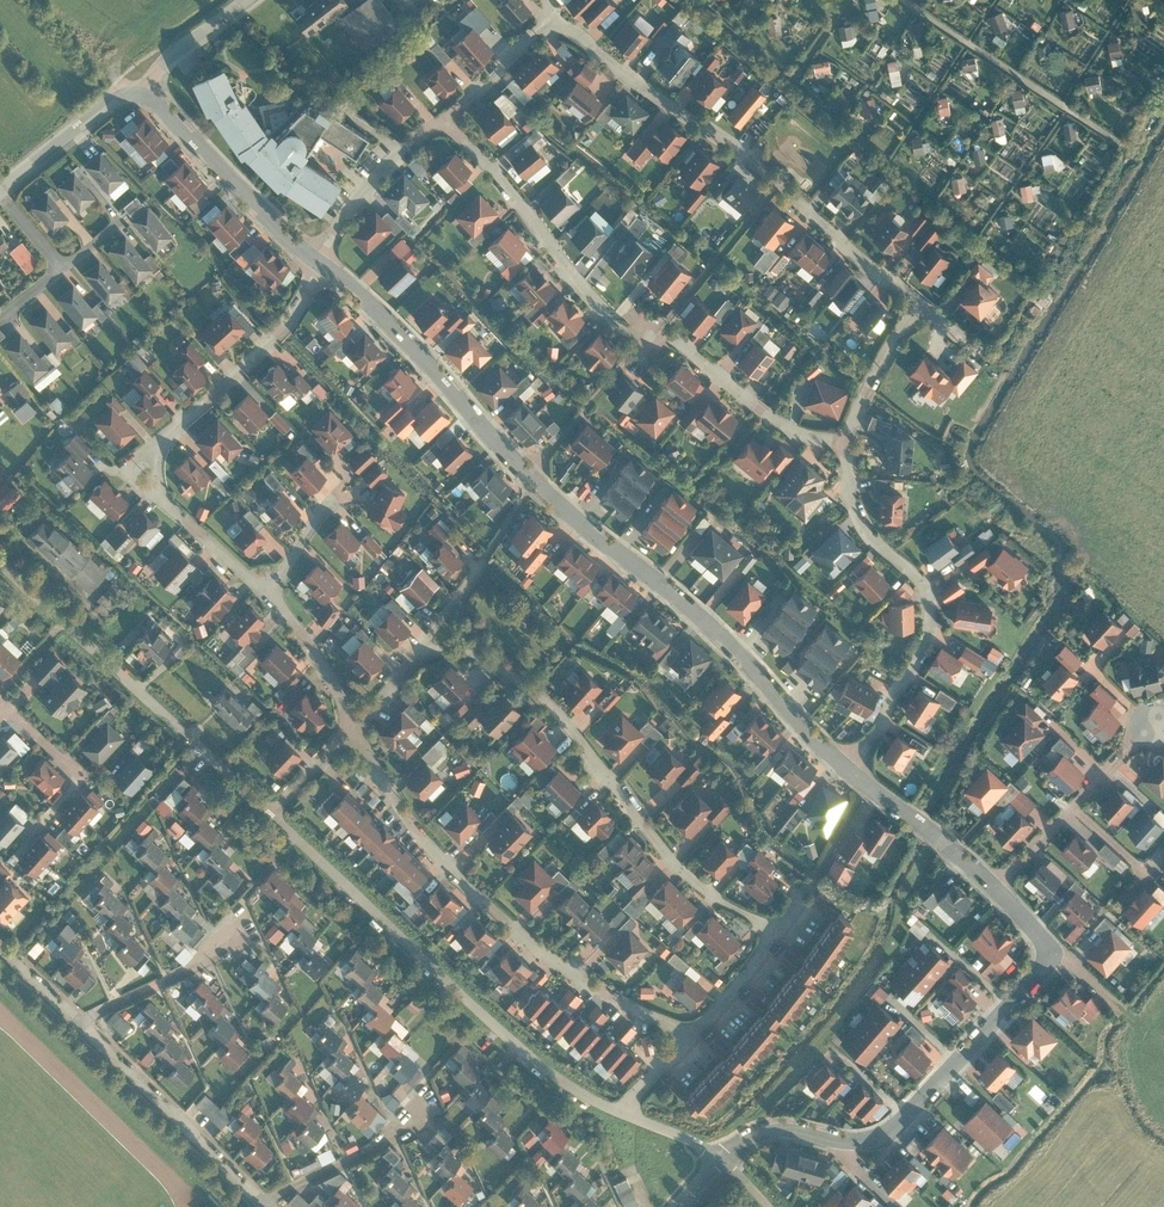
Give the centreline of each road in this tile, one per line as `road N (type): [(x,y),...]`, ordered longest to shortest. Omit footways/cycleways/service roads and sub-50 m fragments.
road 1 (residential): [(852,773),(730,643),(548,494),(374,304),(319,261)]
road 2 (residential): [(442,116),(553,19),(742,152),(916,302)]
road 3 (residential): [(688,1039),(752,967),(762,950),(760,924),(680,868),(533,689),(451,649)]
road 4 (residential): [(442,116),(507,180),(608,319),(678,343),(793,430),(846,443)]
road 5 (residential): [(722,1161),(771,1130),(868,1141),(903,1120),(1048,960),(1044,937),(994,887)]
road 6 (residential): [(357,724),(410,825),(478,898),(564,968),(688,1039)]
road 7 (residential): [(274,815),(491,1021),(553,1074),(625,1111)]
road 8 (residential): [(319,261),(296,308),(165,440),(157,463),(166,500),(269,592)]
road 9 (residential): [(846,443),(855,509),(916,577),(930,614),(914,669),(852,773)]
road 10 (residential): [(0,561),(274,815)]
road 11 (residential): [(84,1021),(263,1201)]
road 12 (residential): [(319,261),(133,89)]
road 13 (residential): [(994,887),(1163,716)]
road 14 (residential): [(319,261),(362,190),(442,116)]
road 15 (residential): [(994,887),(852,773)]
road 16 (residential): [(263,1201),(424,1120)]
road 17 (residential): [(84,1021),(241,938)]
road 18 (residential): [(0,187),(133,89)]
road 19 (residential): [(0,706),(82,776),(44,819)]
road 20 (residential): [(269,592),(357,724)]
road 21 (residential): [(916,302),(861,398),(846,443)]
road 22 (residential): [(244,0),(133,89)]
road 23 (residential): [(274,815),(357,724)]

